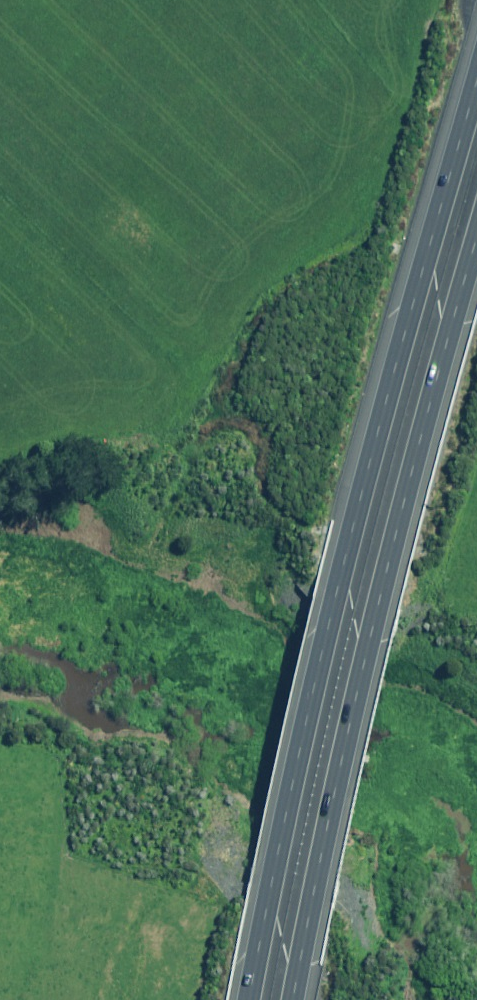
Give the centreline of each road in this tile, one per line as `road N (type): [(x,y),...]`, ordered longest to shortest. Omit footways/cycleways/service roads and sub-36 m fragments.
road 1 (motorway): [(248,999),(330,611),(476,86)]
road 2 (motorway): [(476,240),(377,621),(295,999)]

